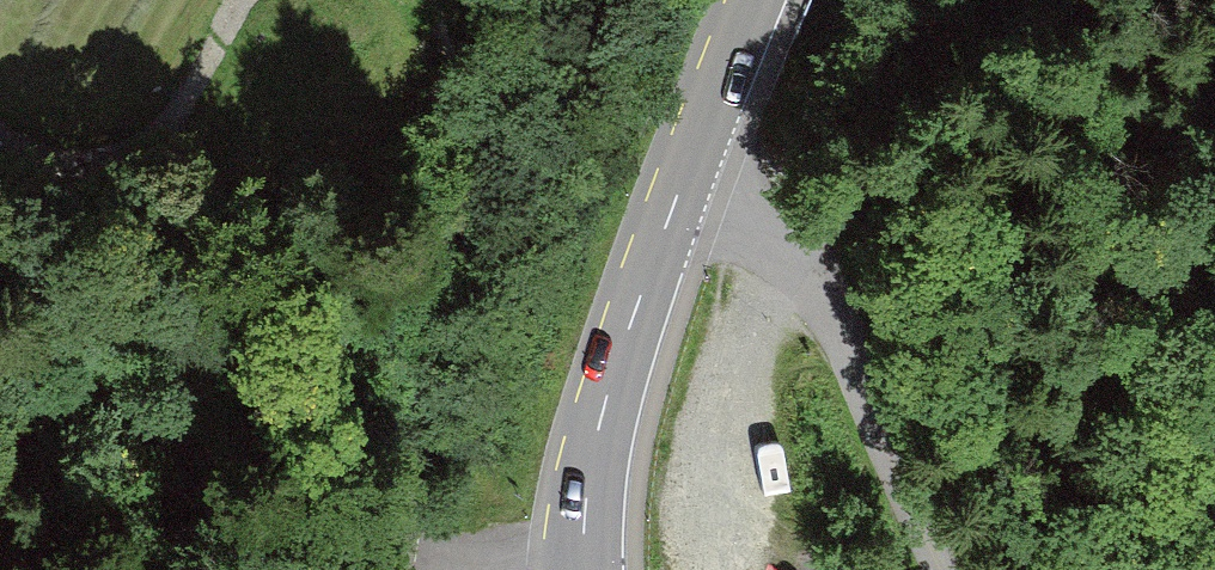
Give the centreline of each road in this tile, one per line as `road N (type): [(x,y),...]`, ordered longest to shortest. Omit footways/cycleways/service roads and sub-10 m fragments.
road 1 (tertiary): [(757,0),(608,370),(584,569)]
road 2 (track): [(391,0),(407,16),(432,80),(431,283),(410,406),(449,569)]
road 3 (track): [(686,168),(766,230),(846,335),(936,569)]
road 4 (track): [(0,173),(39,195),(112,161),(273,0)]

